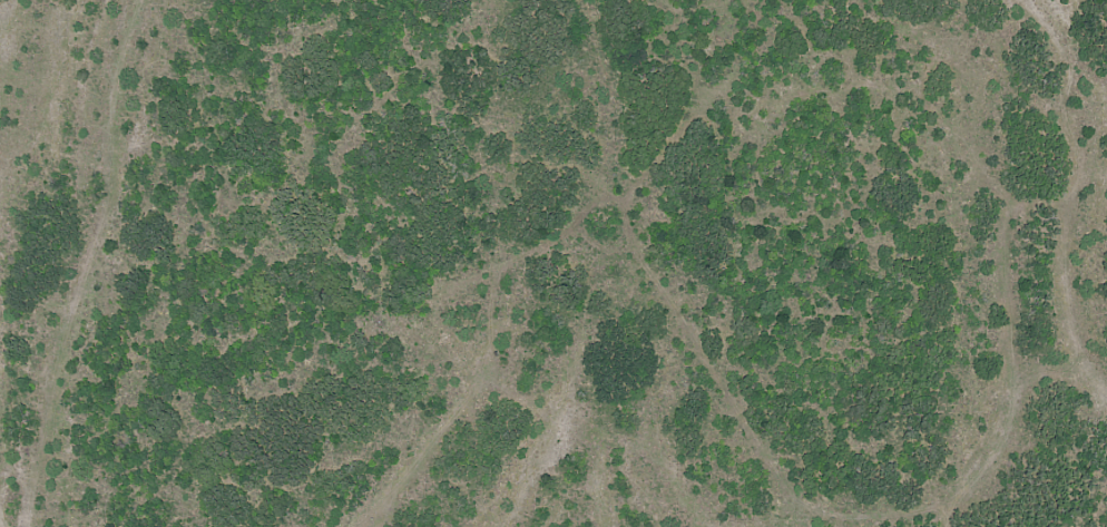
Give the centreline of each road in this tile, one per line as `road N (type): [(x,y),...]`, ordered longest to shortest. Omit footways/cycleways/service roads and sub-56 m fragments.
road 1 (track): [(886,0),(967,116),(1016,231),(1027,400),(969,526)]
road 2 (track): [(105,526),(97,443),(108,187),(176,0)]

